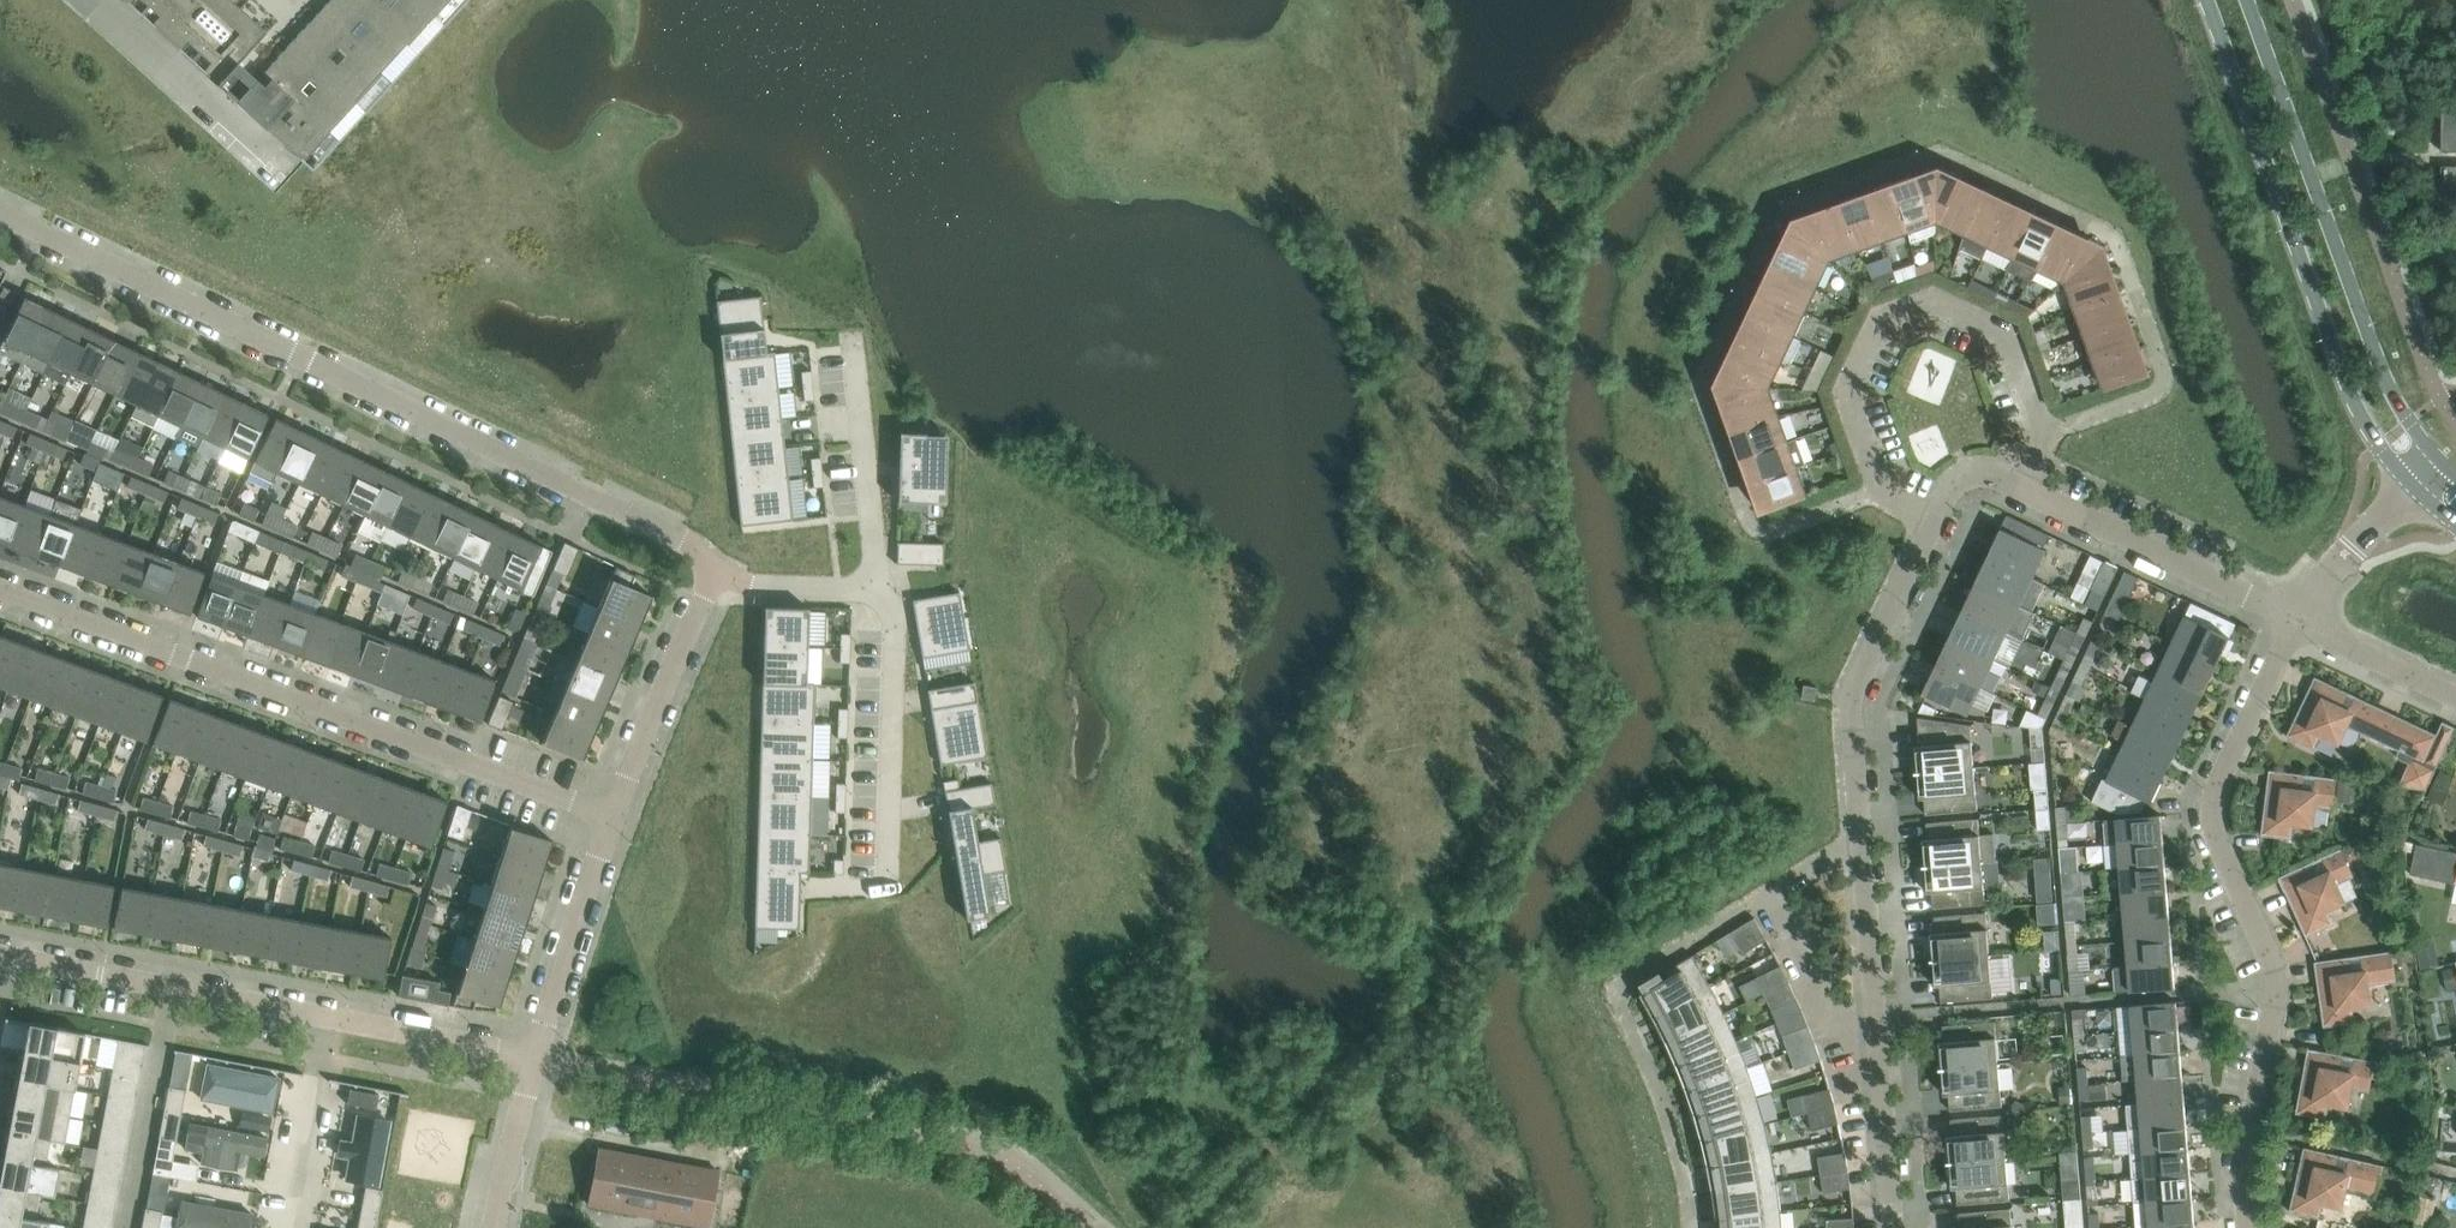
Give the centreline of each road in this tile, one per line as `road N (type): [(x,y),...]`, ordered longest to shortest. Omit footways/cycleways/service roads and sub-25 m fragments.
road 1 (residential): [(723,565),(0,216)]
road 2 (residential): [(611,816),(0,586)]
road 3 (residential): [(2252,1227),(2246,1181),(2277,984),(2218,841),(2215,814),(2299,620)]
road 4 (residential): [(1936,521),(1883,491),(1848,389),(1881,318),(1934,300),(2010,335),(2043,433),(2021,491)]
road 5 (tertiary): [(2208,0),(2361,421),(2405,481)]
road 6 (tertiary): [(2434,456),(2382,370),(2248,0)]
road 7 (residential): [(1862,849),(1850,693),(1936,521)]
road 8 (residential): [(1862,849),(1839,852),(1766,894),(1840,1052),(1878,1048)]
road 9 (residential): [(877,587),(893,601),(884,891)]
road 10 (residential): [(2299,620),(2021,491)]
road 11 (residential): [(611,816),(723,565)]
road 12 (residential): [(877,587),(852,331)]
road 13 (residential): [(535,1056),(611,816)]
road 14 (residential): [(174,993),(127,1227)]
road 15 (residential): [(327,1018),(290,1227)]
road 16 (residential): [(535,1056),(327,1018)]
road 17 (residential): [(1878,1048),(1862,849)]
road 18 (residential): [(1893,1227),(1878,1048)]
road 19 (residential): [(174,993),(0,961)]
road 20 (residential): [(492,1227),(535,1056)]
road 21 (residential): [(2299,620),(2405,481)]
road 22 (residential): [(2455,694),(2299,620)]
road 23 (residential): [(723,565),(771,586),(877,587)]
road 24 (residential): [(327,1018),(174,993)]

